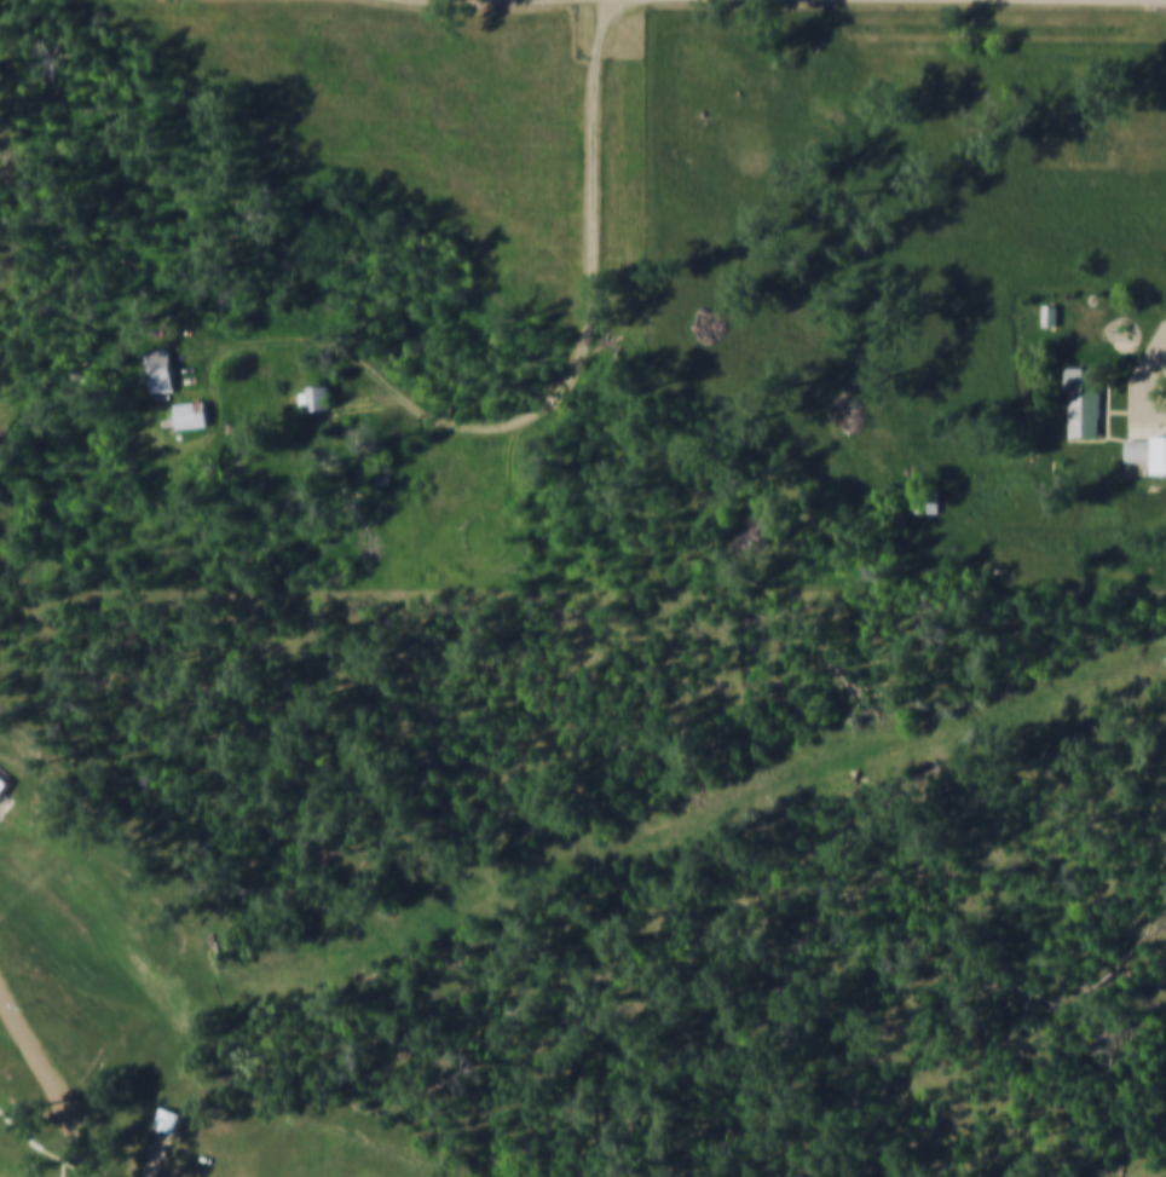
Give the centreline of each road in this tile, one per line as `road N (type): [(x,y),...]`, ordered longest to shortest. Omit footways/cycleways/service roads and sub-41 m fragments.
road 1 (track): [(243,986),(758,789)]

